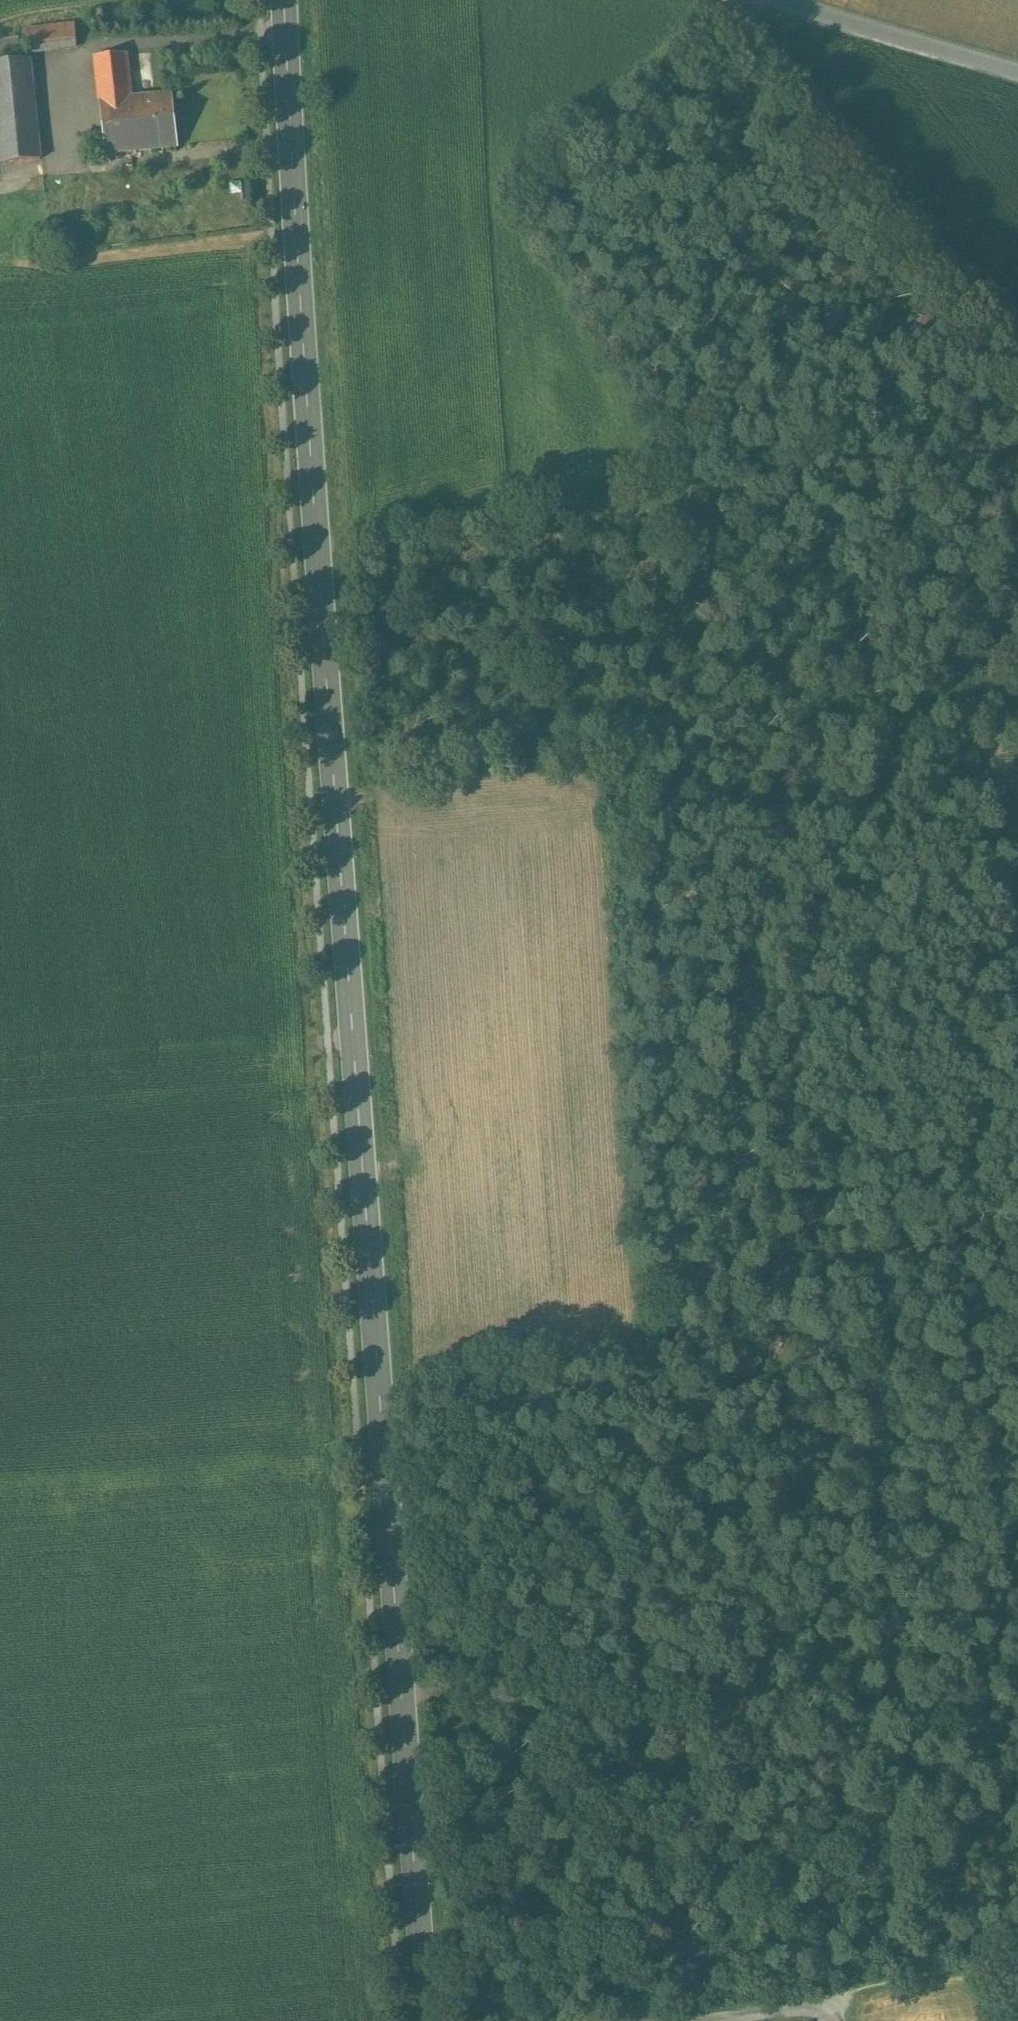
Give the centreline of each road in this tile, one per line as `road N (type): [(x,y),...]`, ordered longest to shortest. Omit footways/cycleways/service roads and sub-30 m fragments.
road 1 (secondary): [(426,2020),(284,0)]
road 2 (unclassified): [(737,0),(1017,348)]
road 3 (tertiary): [(779,0),(1017,69)]
road 4 (track): [(828,2014),(854,1989),(968,1968),(992,1981),(1007,2020)]

